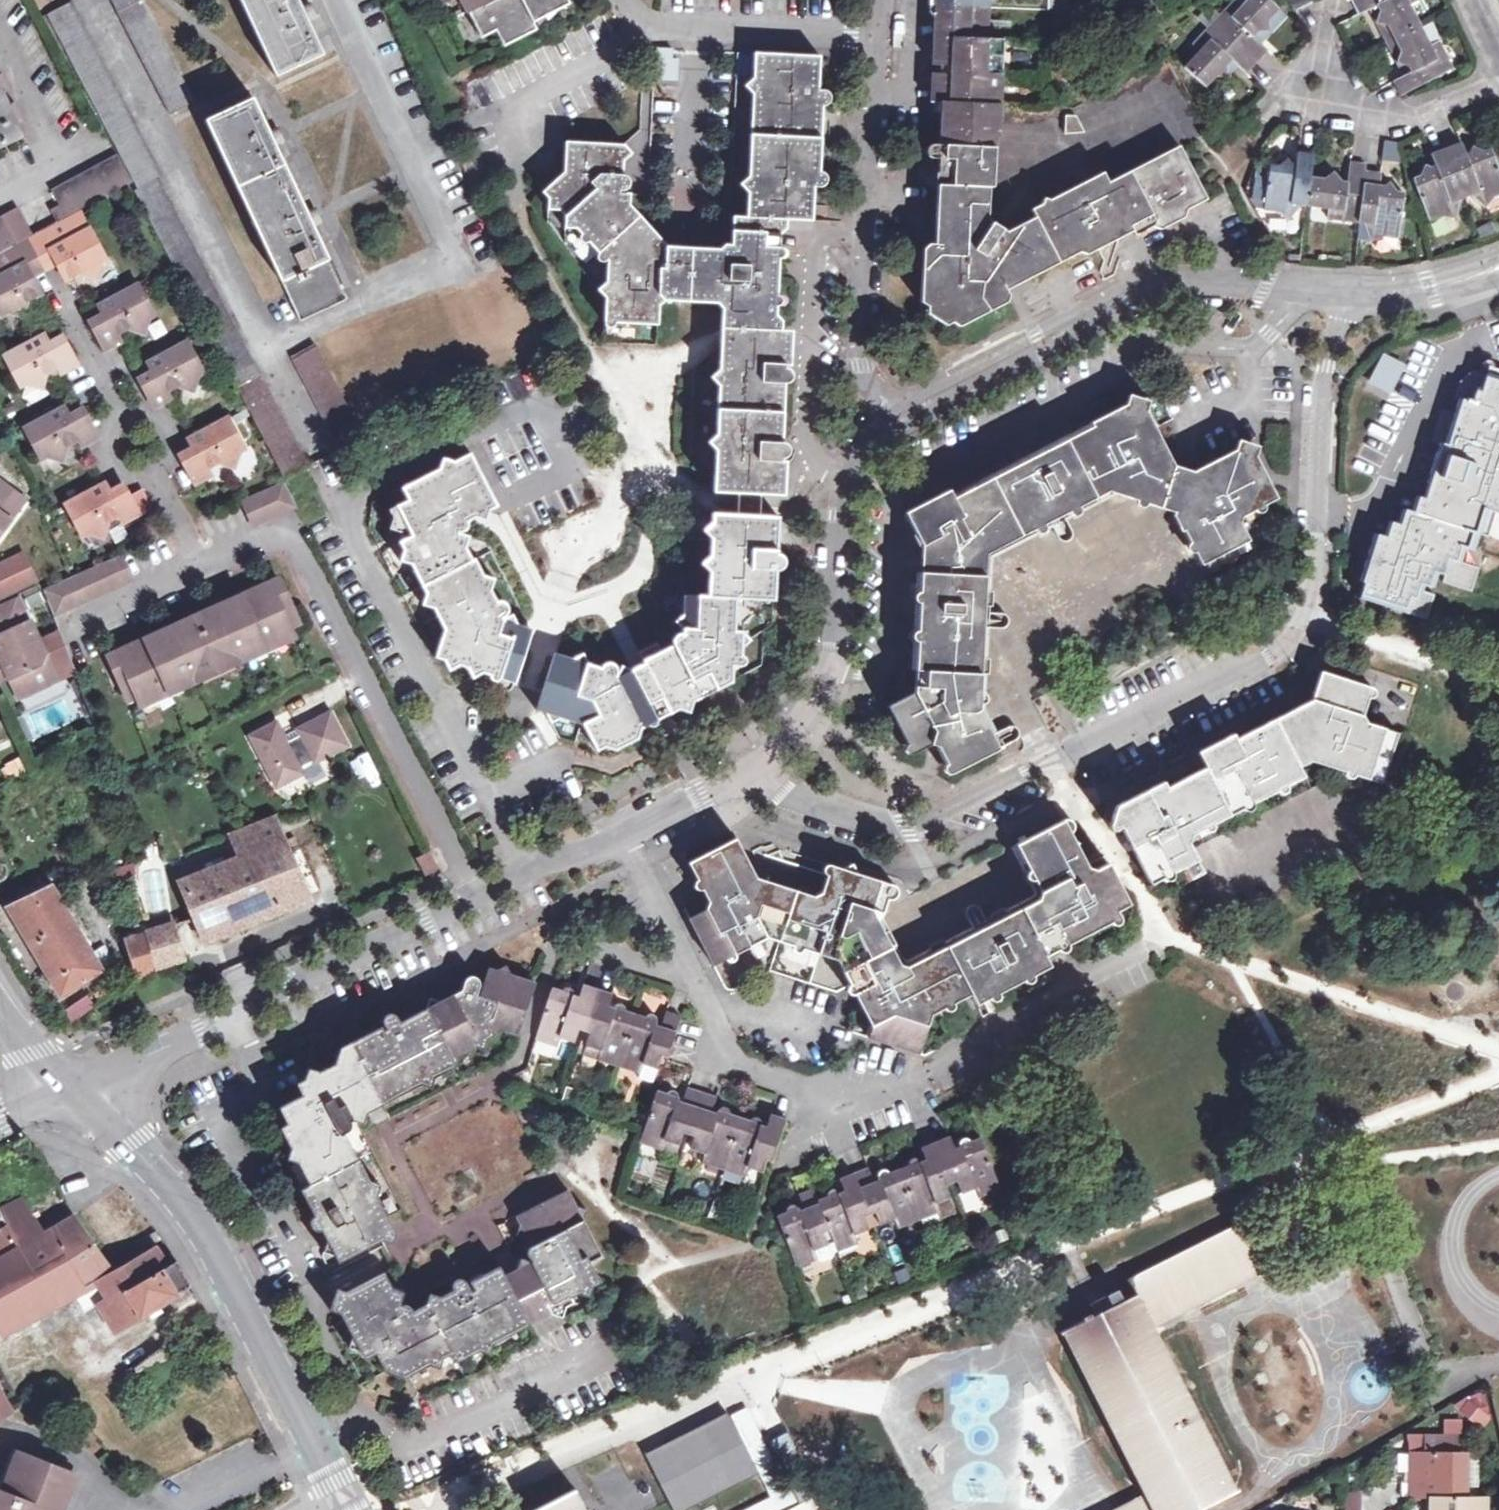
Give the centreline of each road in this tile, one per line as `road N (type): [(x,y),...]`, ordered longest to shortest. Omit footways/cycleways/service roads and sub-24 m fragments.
road 1 (residential): [(756,767),(793,795),(911,829),(1281,644),(1298,626),(1319,565),(1327,367),(1353,293)]
road 2 (residential): [(621,836),(733,1062),(833,1099),(870,1101),(915,1083),(1159,935)]
road 3 (residential): [(621,836),(523,874),(203,1033),(69,1085)]
road 4 (residential): [(69,1085),(195,1223),(348,1509)]
road 5 (residential): [(1353,293),(1207,278),(1160,285),(1079,318),(892,418)]
road 6 (residential): [(892,418),(859,366),(880,35)]
road 7 (residential): [(892,418),(850,464),(832,663),(792,729),(756,767)]
road 8 (residential): [(622,0),(669,27),(880,35)]
road 9 (residential): [(1498,82),(1412,124),(1361,115),(1347,92)]
road 10 (residential): [(756,767),(621,836)]
road 11 (residential): [(1498,265),(1428,288),(1353,293)]
road 12 (residential): [(1347,92),(1338,67),(1304,64),(1293,97),(1313,115)]

